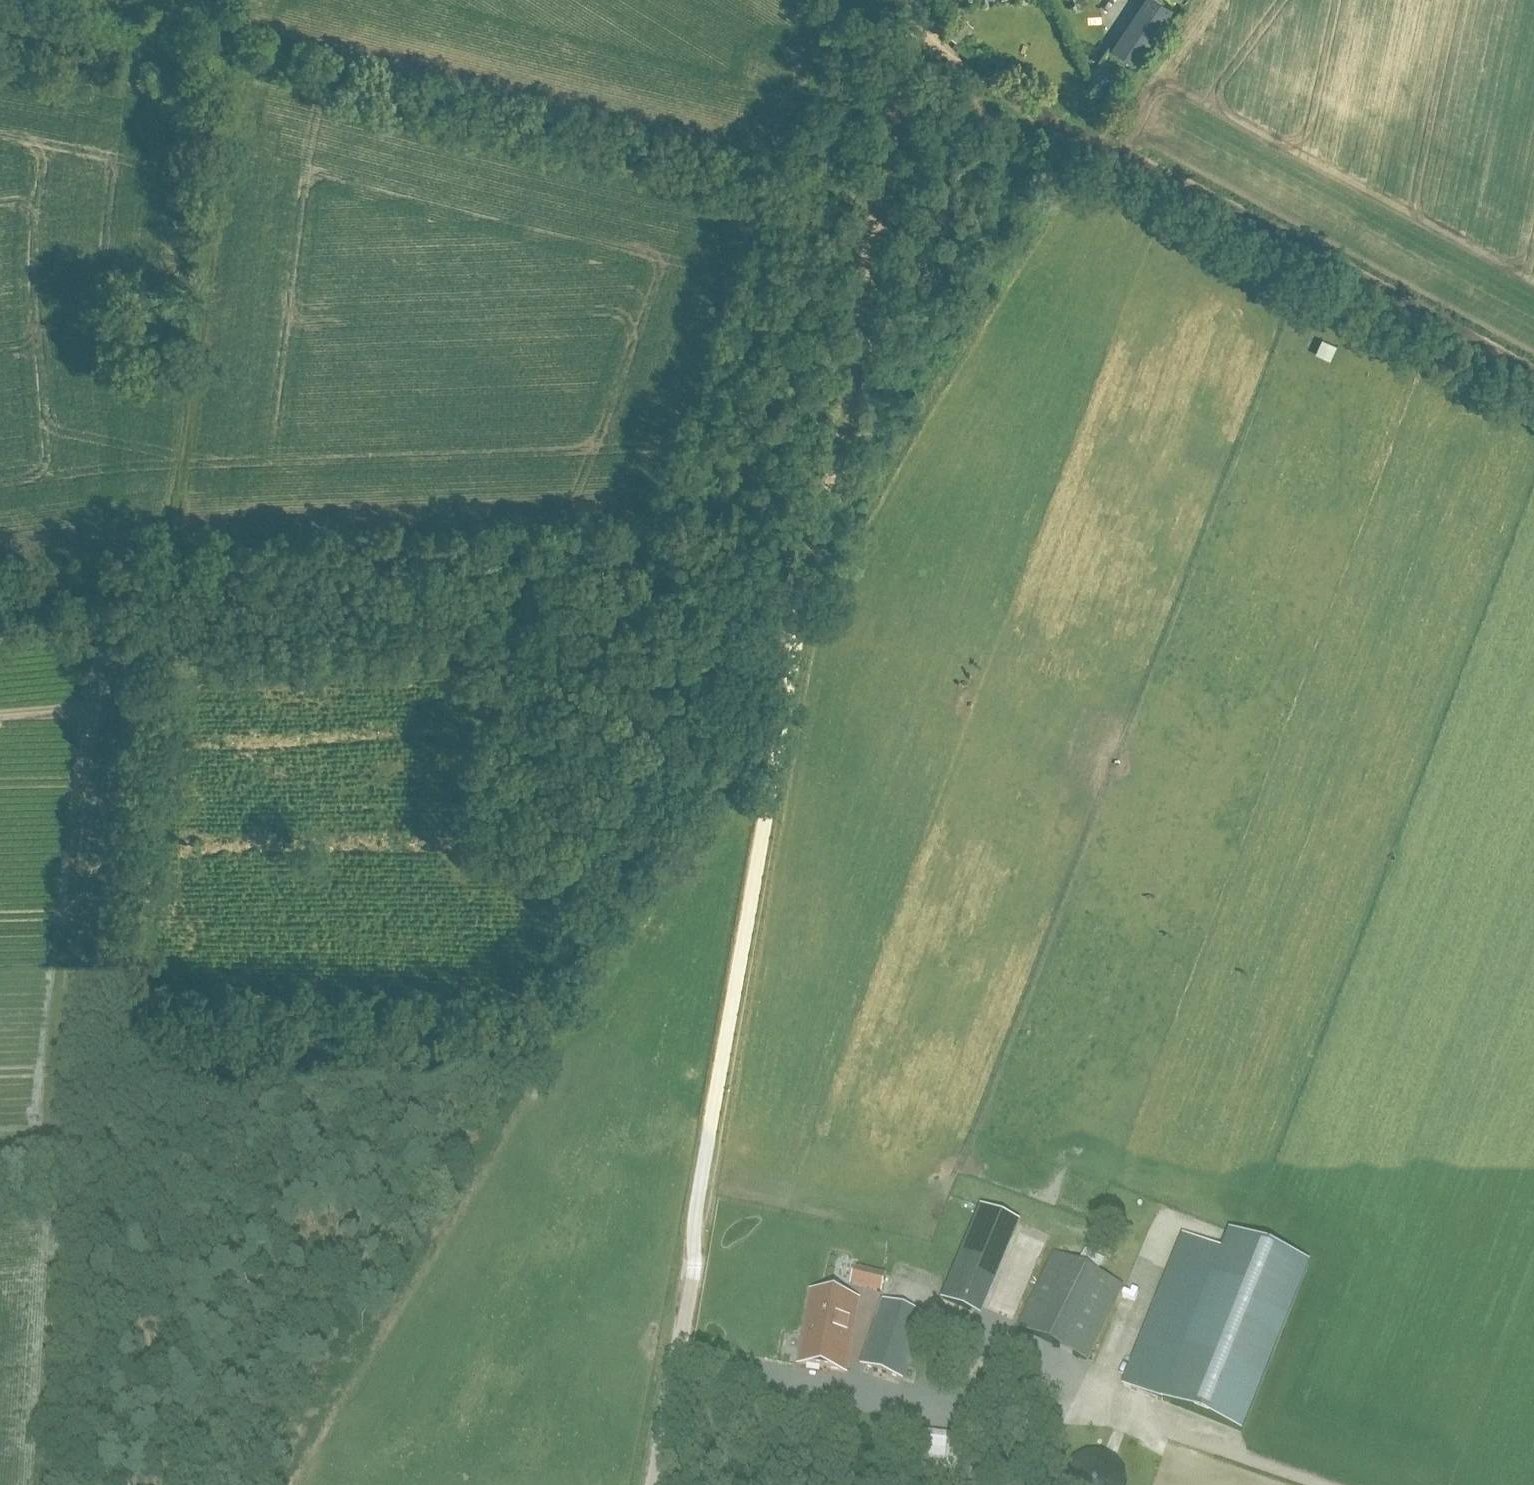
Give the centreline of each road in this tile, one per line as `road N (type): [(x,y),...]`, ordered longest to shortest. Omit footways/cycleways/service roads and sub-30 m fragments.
road 1 (unclassified): [(654,1484),(798,626)]
road 2 (track): [(913,40),(1533,379)]
road 3 (track): [(808,566),(913,40)]
road 4 (track): [(235,69),(0,13)]

